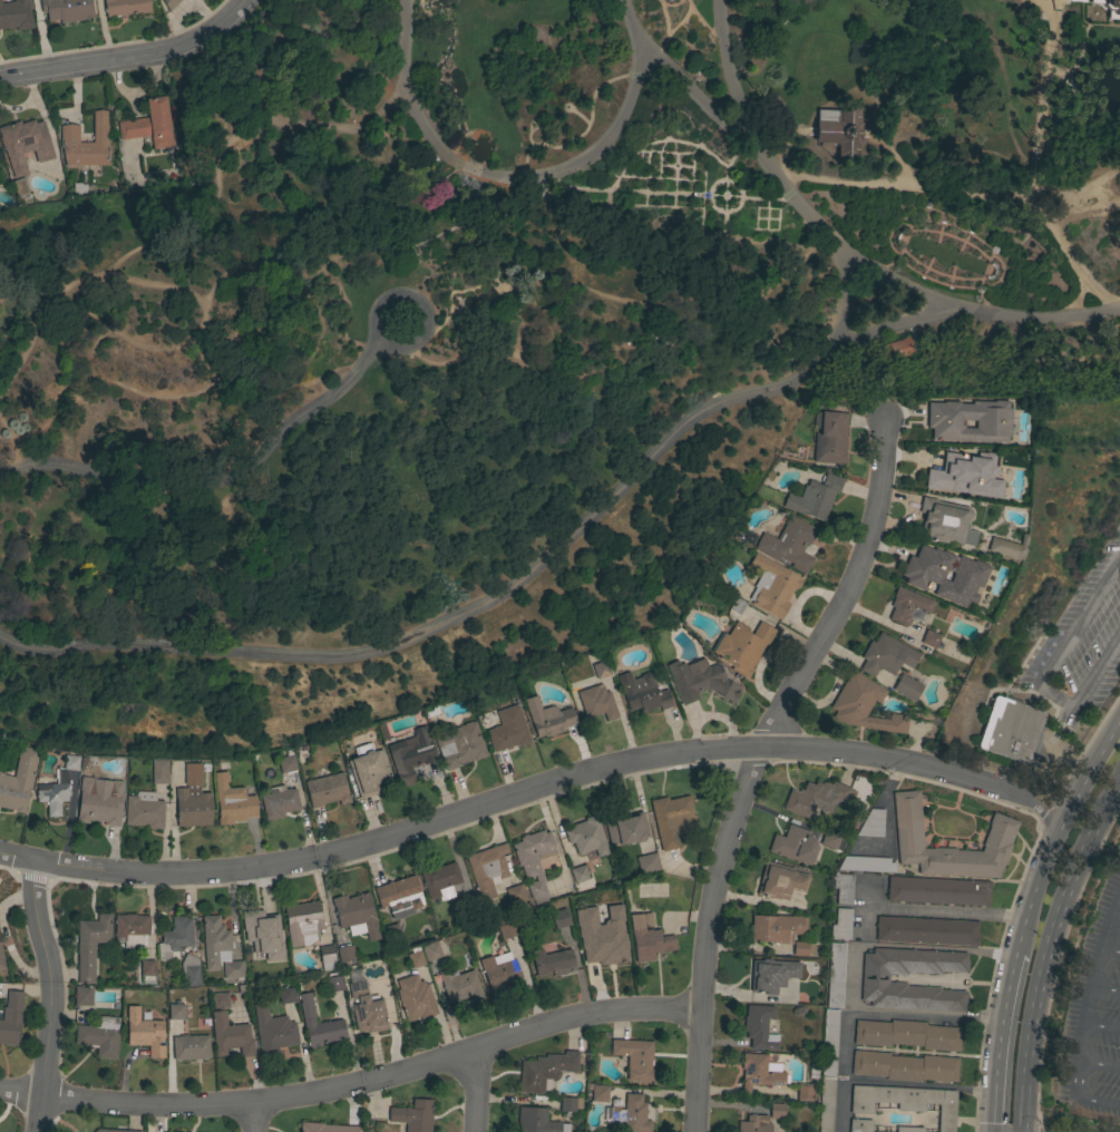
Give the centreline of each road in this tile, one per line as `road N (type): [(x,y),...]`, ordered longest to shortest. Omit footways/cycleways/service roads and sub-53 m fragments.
road 1 (residential): [(1028,801),(951,771),(846,751),(758,746),(652,752),(339,851),(223,869),(137,874),(0,855)]
road 2 (residential): [(883,419),(875,510),(848,585),(758,746),(719,867),(698,1008),(692,1131)]
road 3 (residential): [(698,1008),(572,1017),(359,1082),(252,1103),(0,1090)]
road 4 (secondary): [(1016,1131),(1024,1029),(1048,935),(1119,773)]
road 5 (residential): [(33,863),(50,985),(39,1131)]
road 6 (residential): [(0,77),(182,47),(215,30),(245,0)]
road 7 (secondary): [(1119,722),(1056,821),(1014,953)]
road 8 (secondary): [(1014,953),(990,1131)]

